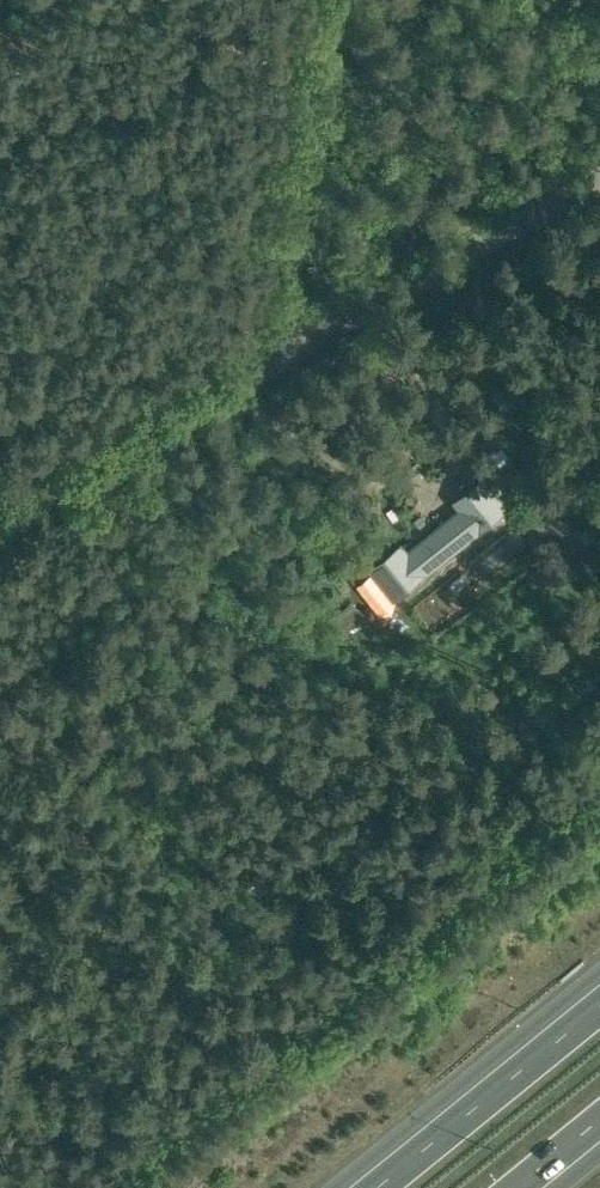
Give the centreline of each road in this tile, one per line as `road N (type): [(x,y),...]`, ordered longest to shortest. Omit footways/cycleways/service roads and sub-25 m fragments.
road 1 (unclassified): [(0,503),(599,185)]
road 2 (motorway): [(599,994),(364,1187)]

